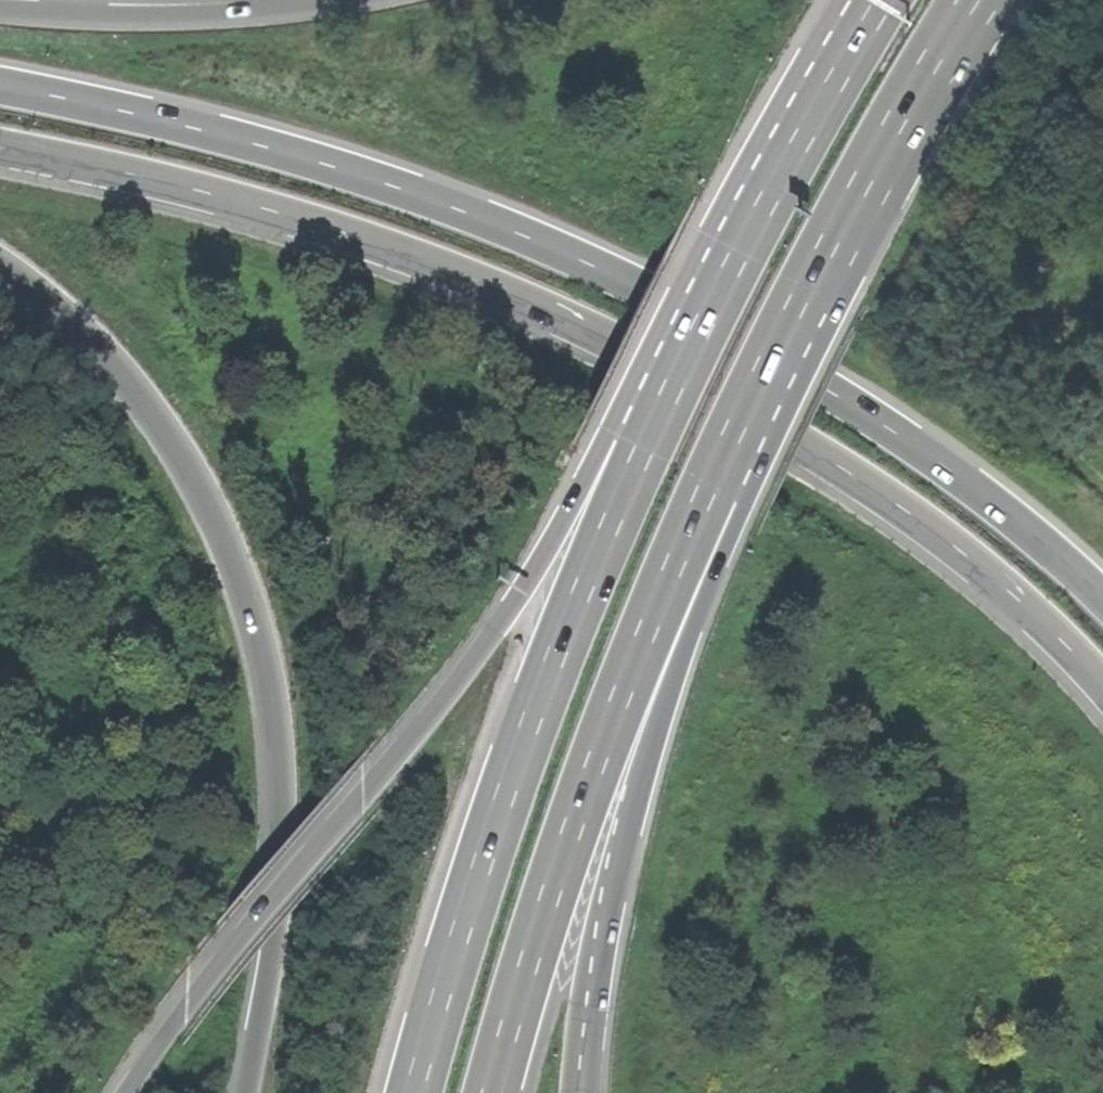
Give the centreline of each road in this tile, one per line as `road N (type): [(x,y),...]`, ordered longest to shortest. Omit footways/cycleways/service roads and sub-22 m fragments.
road 1 (trunk): [(0,150),(323,229),(495,286),(724,394),(963,551),(1102,688)]
road 2 (trunk): [(1102,605),(901,432),(750,339),(597,266),(347,171),(0,85)]
road 3 (trunk): [(0,270),(34,292),(147,400),(223,523),(262,674),(277,829),(268,974),(246,1092)]
road 4 (trunk): [(638,451),(582,482),(521,596),(457,686),(189,993),(119,1092)]
road 5 (trunk): [(638,451),(542,683),(413,1092)]
road 6 (trunk): [(492,1092),(614,708),(706,489)]
road 7 (trunk): [(586,1086),(620,863),(647,753),(703,598),(706,489)]
road 8 (trunk): [(706,489),(905,93),(963,0)]
road 9 (trunk): [(882,0),(638,451)]
road 10 (trunk): [(318,0),(170,10),(0,4)]

